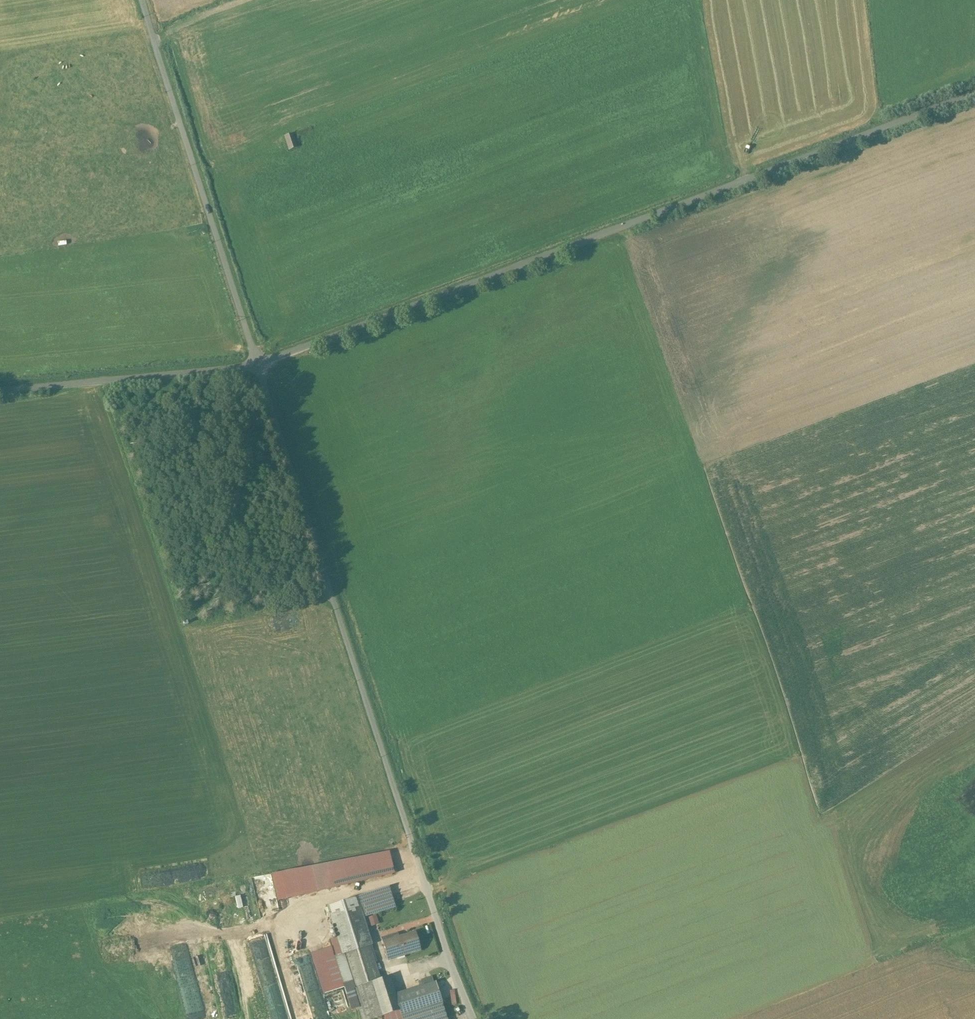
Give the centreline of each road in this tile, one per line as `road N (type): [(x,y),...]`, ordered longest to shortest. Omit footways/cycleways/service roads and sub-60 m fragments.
road 1 (unclassified): [(258,365),(974,92)]
road 2 (unclassified): [(471,1018),(258,365)]
road 3 (unclassified): [(258,365),(141,0)]
road 4 (unclassified): [(0,390),(258,365)]

